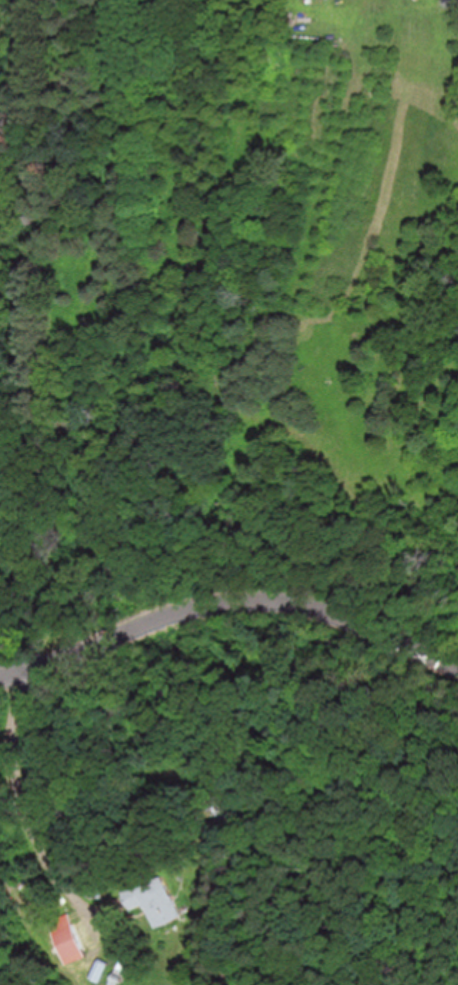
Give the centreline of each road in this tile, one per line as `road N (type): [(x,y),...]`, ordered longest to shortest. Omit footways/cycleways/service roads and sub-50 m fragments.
road 1 (residential): [(0,673),(151,618),(272,606),(457,675)]

